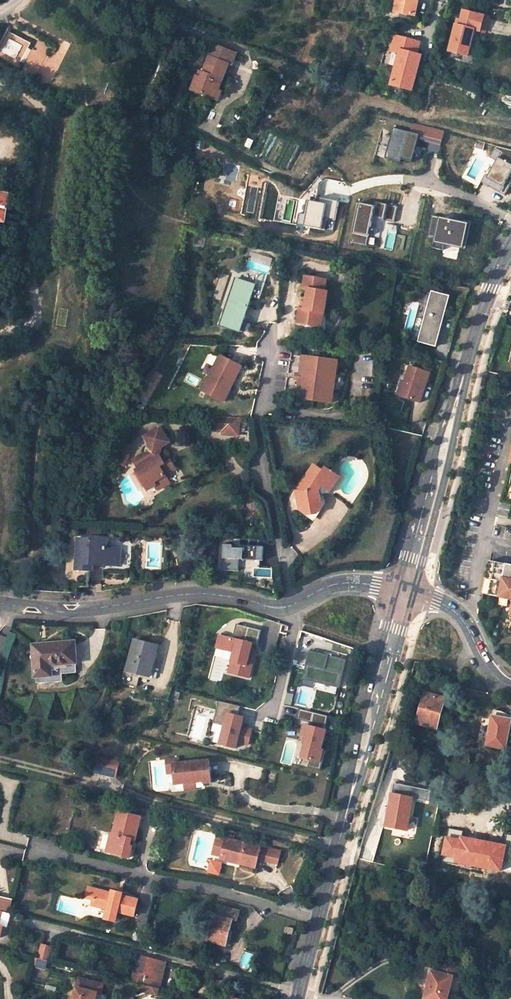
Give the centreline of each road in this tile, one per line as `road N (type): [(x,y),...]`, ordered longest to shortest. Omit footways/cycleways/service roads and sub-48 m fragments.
road 1 (primary): [(407,589),(472,345),(510,249)]
road 2 (primary): [(317,921),(407,589)]
road 3 (residential): [(30,850),(317,921)]
road 4 (tertiary): [(0,603),(89,607),(184,593),(289,605)]
road 5 (residential): [(289,605),(258,422),(272,350)]
road 6 (tertiary): [(407,589),(463,616),(482,656),(510,683)]
road 7 (residential): [(295,602),(271,720)]

